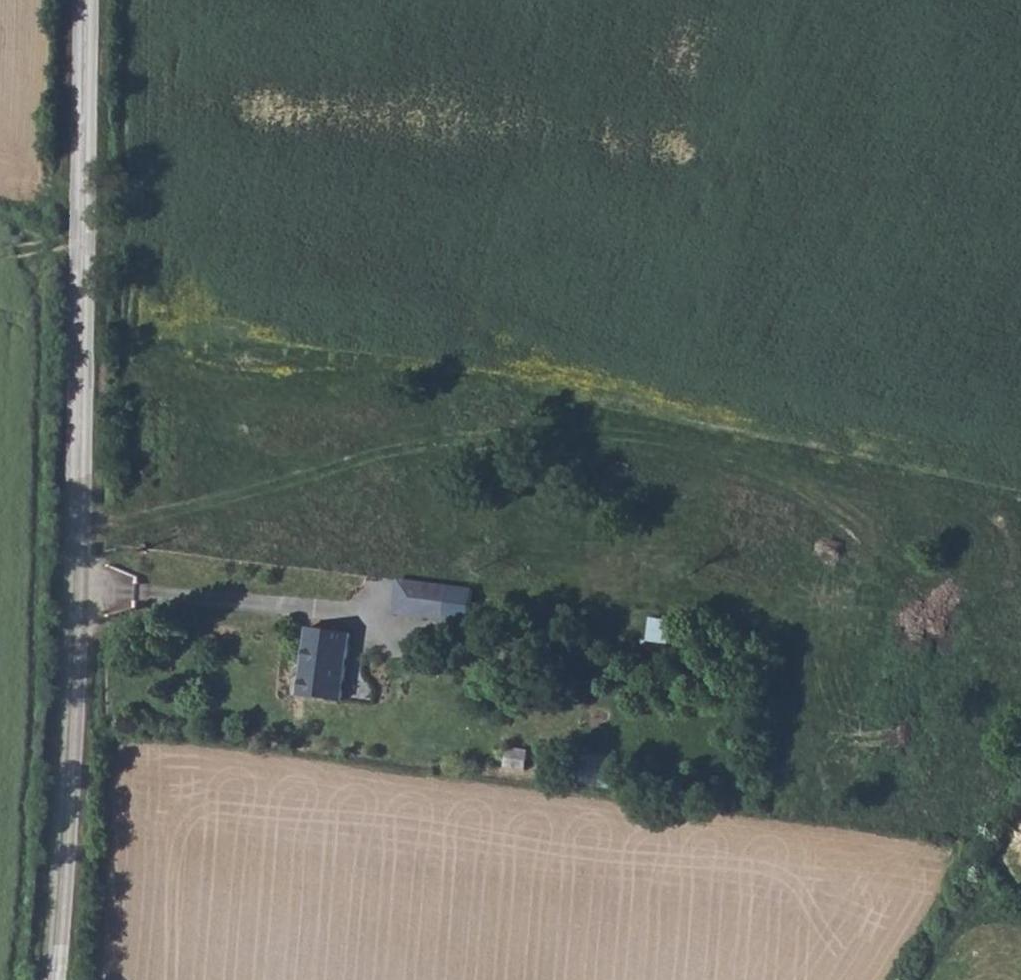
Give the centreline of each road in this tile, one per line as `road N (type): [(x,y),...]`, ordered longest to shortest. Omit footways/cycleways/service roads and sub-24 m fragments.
road 1 (tertiary): [(88,0),(73,705),(53,979)]

